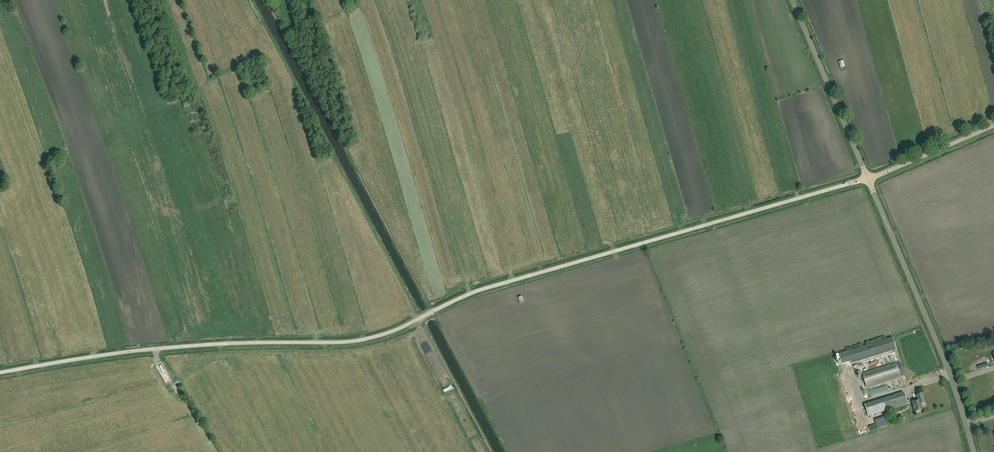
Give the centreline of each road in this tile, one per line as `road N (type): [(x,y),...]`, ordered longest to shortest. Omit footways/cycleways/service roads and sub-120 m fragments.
road 1 (unclassified): [(0,373),(156,349),(365,339),(478,291),(868,179)]
road 2 (unclassified): [(973,451),(868,179)]
road 3 (unclassified): [(868,179),(793,0)]
road 4 (unclassified): [(868,179),(993,125)]

